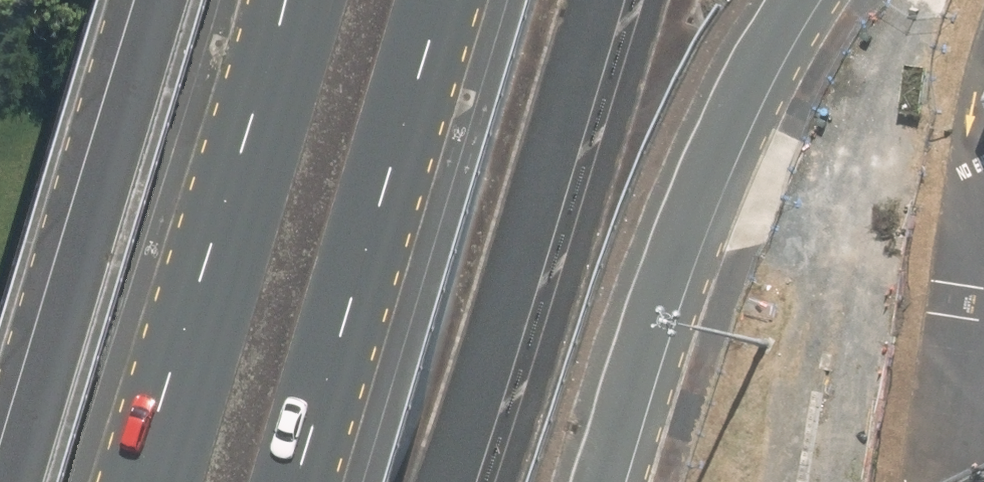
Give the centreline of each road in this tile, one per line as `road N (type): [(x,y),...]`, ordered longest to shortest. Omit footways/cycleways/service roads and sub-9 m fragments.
road 1 (primary): [(803,0),(704,194),(610,481)]
road 2 (primary): [(593,0),(436,481)]
road 3 (primary): [(29,481),(174,0)]
road 4 (primary): [(159,481),(303,0)]
road 5 (primary): [(447,0),(304,481)]

